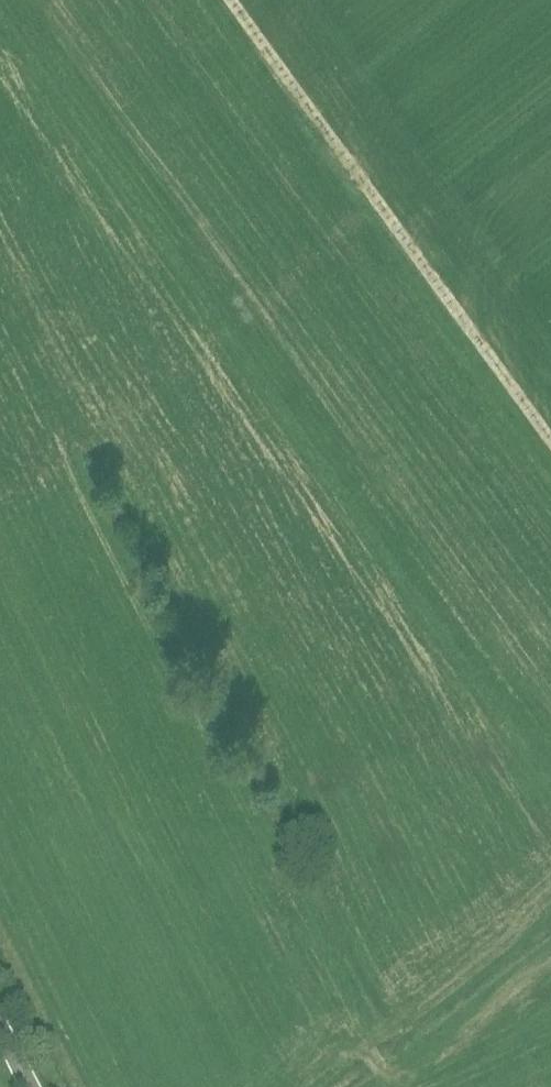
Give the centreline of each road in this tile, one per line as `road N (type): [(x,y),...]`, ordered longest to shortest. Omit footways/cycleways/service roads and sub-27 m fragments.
road 1 (track): [(230,0),(550,441)]

